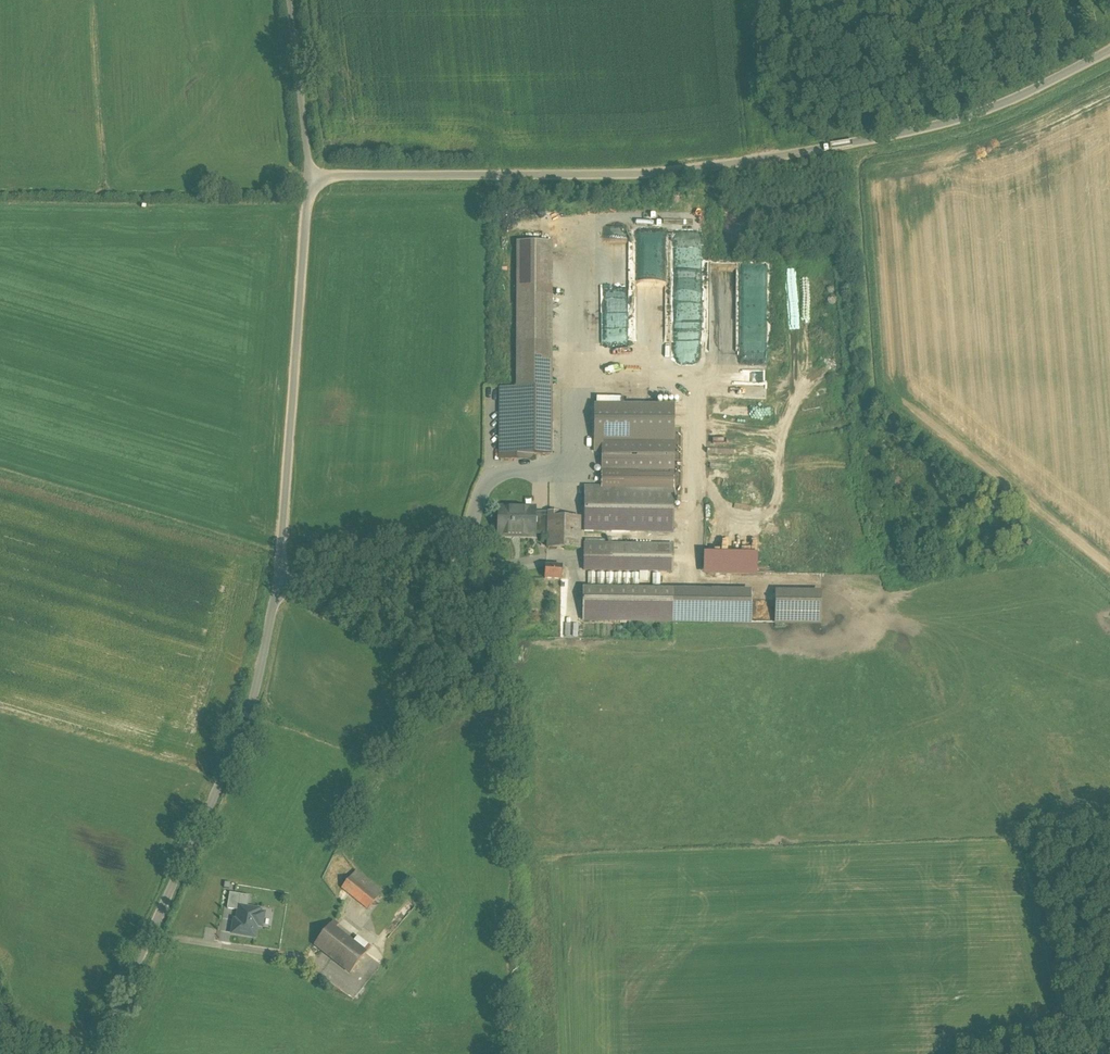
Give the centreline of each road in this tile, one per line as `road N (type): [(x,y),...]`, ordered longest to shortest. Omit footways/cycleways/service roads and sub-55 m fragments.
road 1 (unclassified): [(97,1053),(253,704),(278,585),(310,175)]
road 2 (unclassified): [(310,175),(616,178),(709,170),(959,120),(1109,53)]
road 3 (unclassified): [(290,0),(310,175)]

